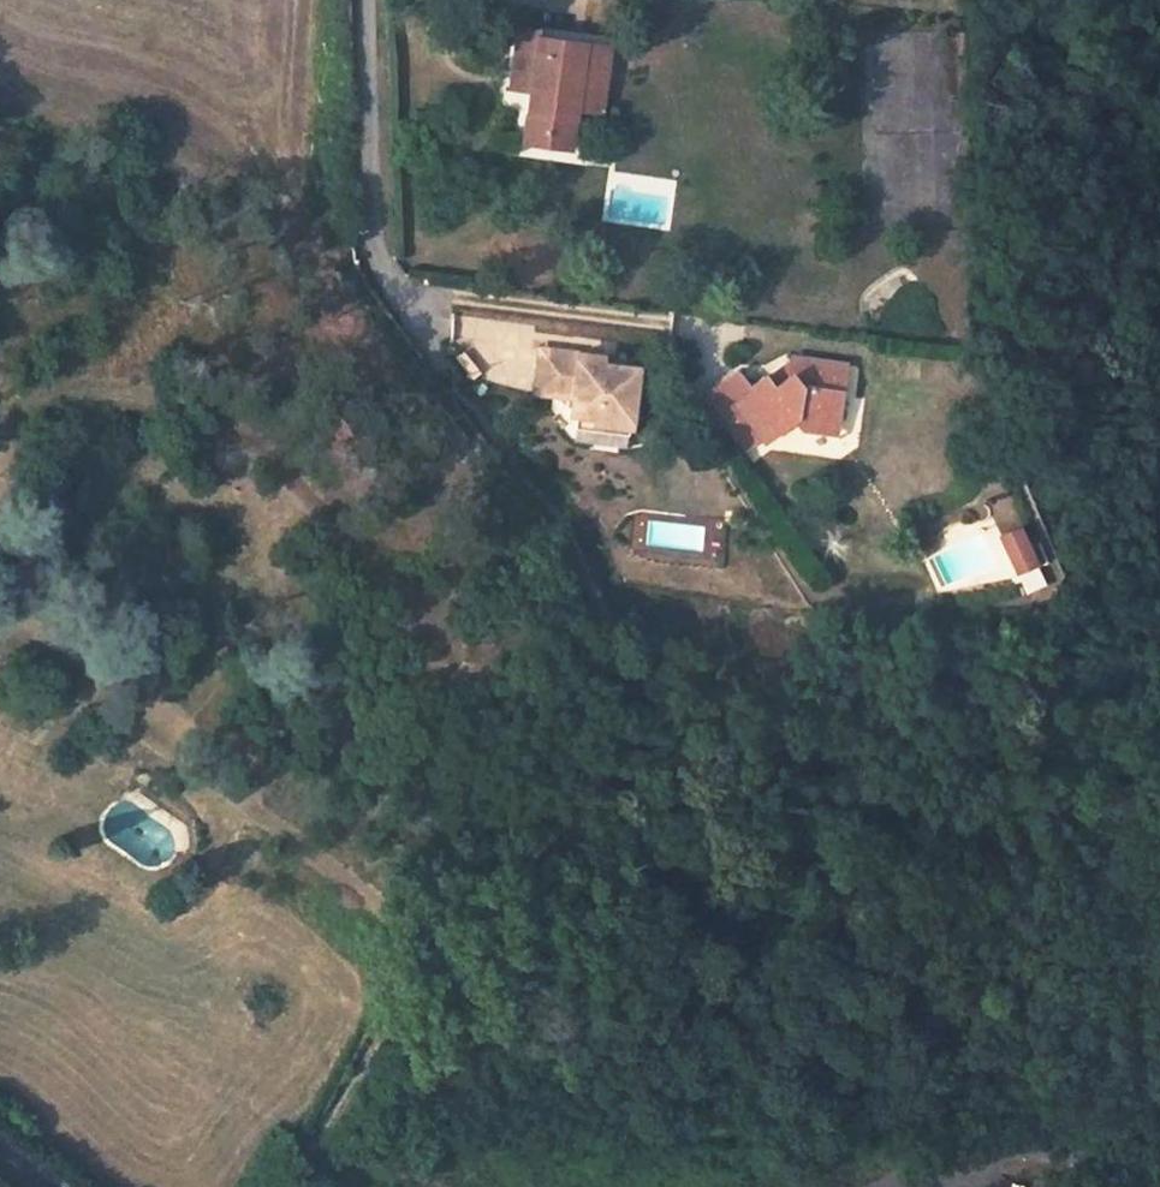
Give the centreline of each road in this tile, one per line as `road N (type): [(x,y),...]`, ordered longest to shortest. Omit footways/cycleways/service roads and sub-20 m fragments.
road 1 (residential): [(372,0),(381,248),(402,283),(483,311),(718,331)]
road 2 (tertiary): [(954,1165),(1002,1152),(1095,1155),(1159,1186)]

